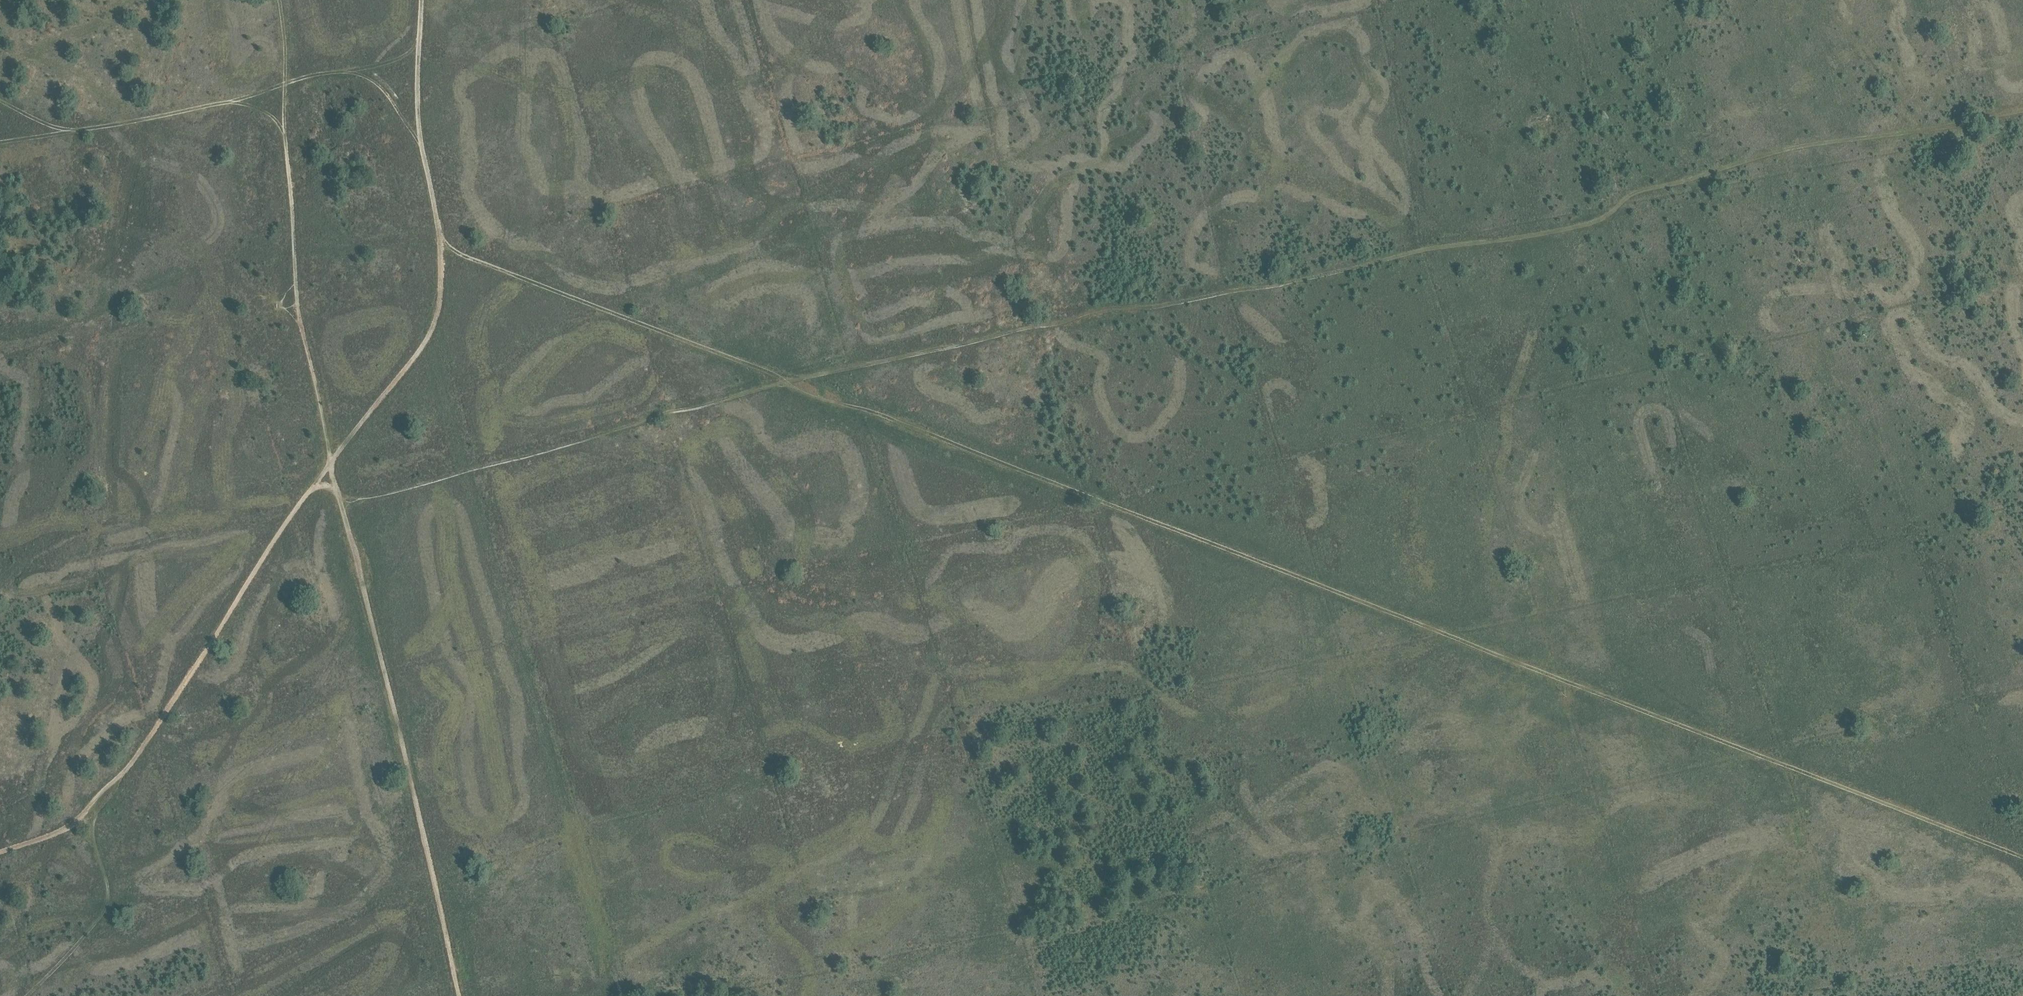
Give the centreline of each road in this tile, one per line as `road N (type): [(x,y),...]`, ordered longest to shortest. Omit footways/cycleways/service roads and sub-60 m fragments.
road 1 (track): [(2022,112),(1784,151),(1646,191),(1592,225),(1427,250),(1110,324),(1052,324),(789,379),(385,495),(308,495)]
road 2 (track): [(468,259),(2022,857)]
road 3 (track): [(462,995),(331,467)]
road 4 (track): [(128,770),(331,467)]
road 5 (track): [(331,467),(299,307),(285,134)]
road 6 (track): [(331,467),(426,341),(441,305),(441,234)]
road 7 (track): [(229,101),(64,131)]
road 8 (track): [(0,854),(73,826),(128,770)]
road 9 (track): [(420,132),(422,0)]

